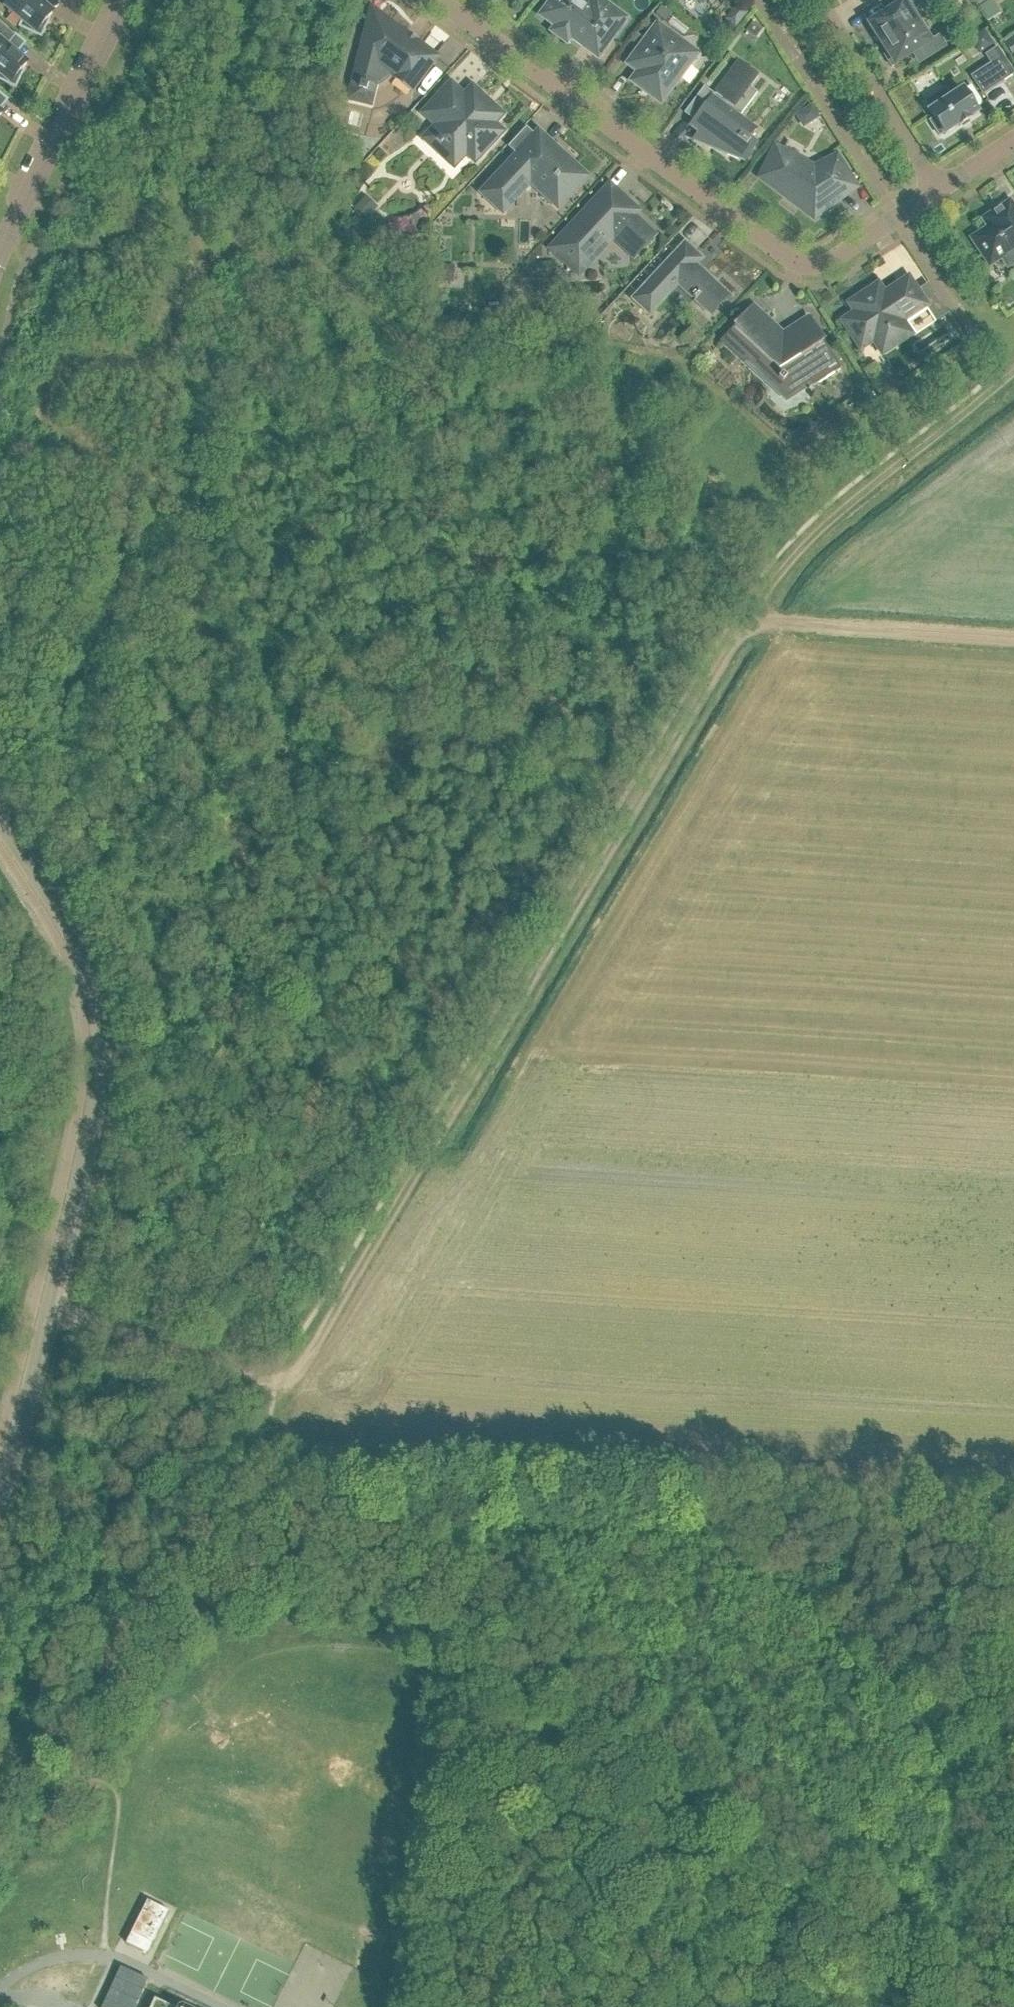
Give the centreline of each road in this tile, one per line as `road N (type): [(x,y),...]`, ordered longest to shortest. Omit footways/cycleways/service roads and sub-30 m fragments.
road 1 (track): [(271,1385),(298,1363),(761,592),(829,516),(1013,369)]
road 2 (unclassified): [(0,831),(59,918),(82,969),(91,995),(97,1080),(49,1306),(0,1480)]
road 3 (residential): [(438,0),(796,264),(828,264),(937,191)]
road 4 (unclassified): [(0,249),(129,0)]
road 5 (track): [(1013,641),(743,619)]
road 6 (track): [(49,1306),(271,1385)]
road 7 (residential): [(937,191),(817,0)]

